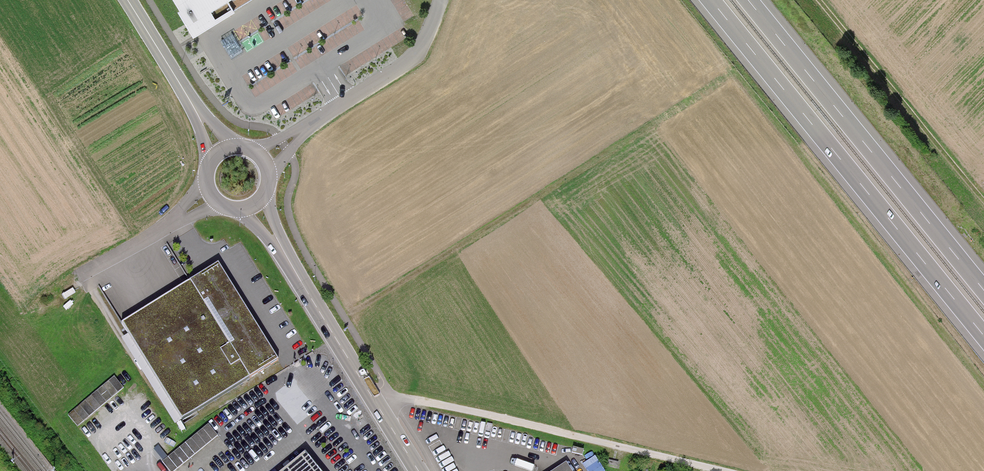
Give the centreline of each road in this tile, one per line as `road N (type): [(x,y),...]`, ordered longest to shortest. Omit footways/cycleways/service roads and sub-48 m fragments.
road 1 (motorway): [(710,0),(983,339)]
road 2 (motorway): [(983,293),(747,0)]
road 3 (primary): [(279,244),(416,470)]
road 4 (track): [(983,202),(816,0)]
road 5 (residential): [(262,159),(409,61),(441,0)]
road 6 (residential): [(212,197),(84,273)]
road 7 (primary): [(127,0),(197,113)]

